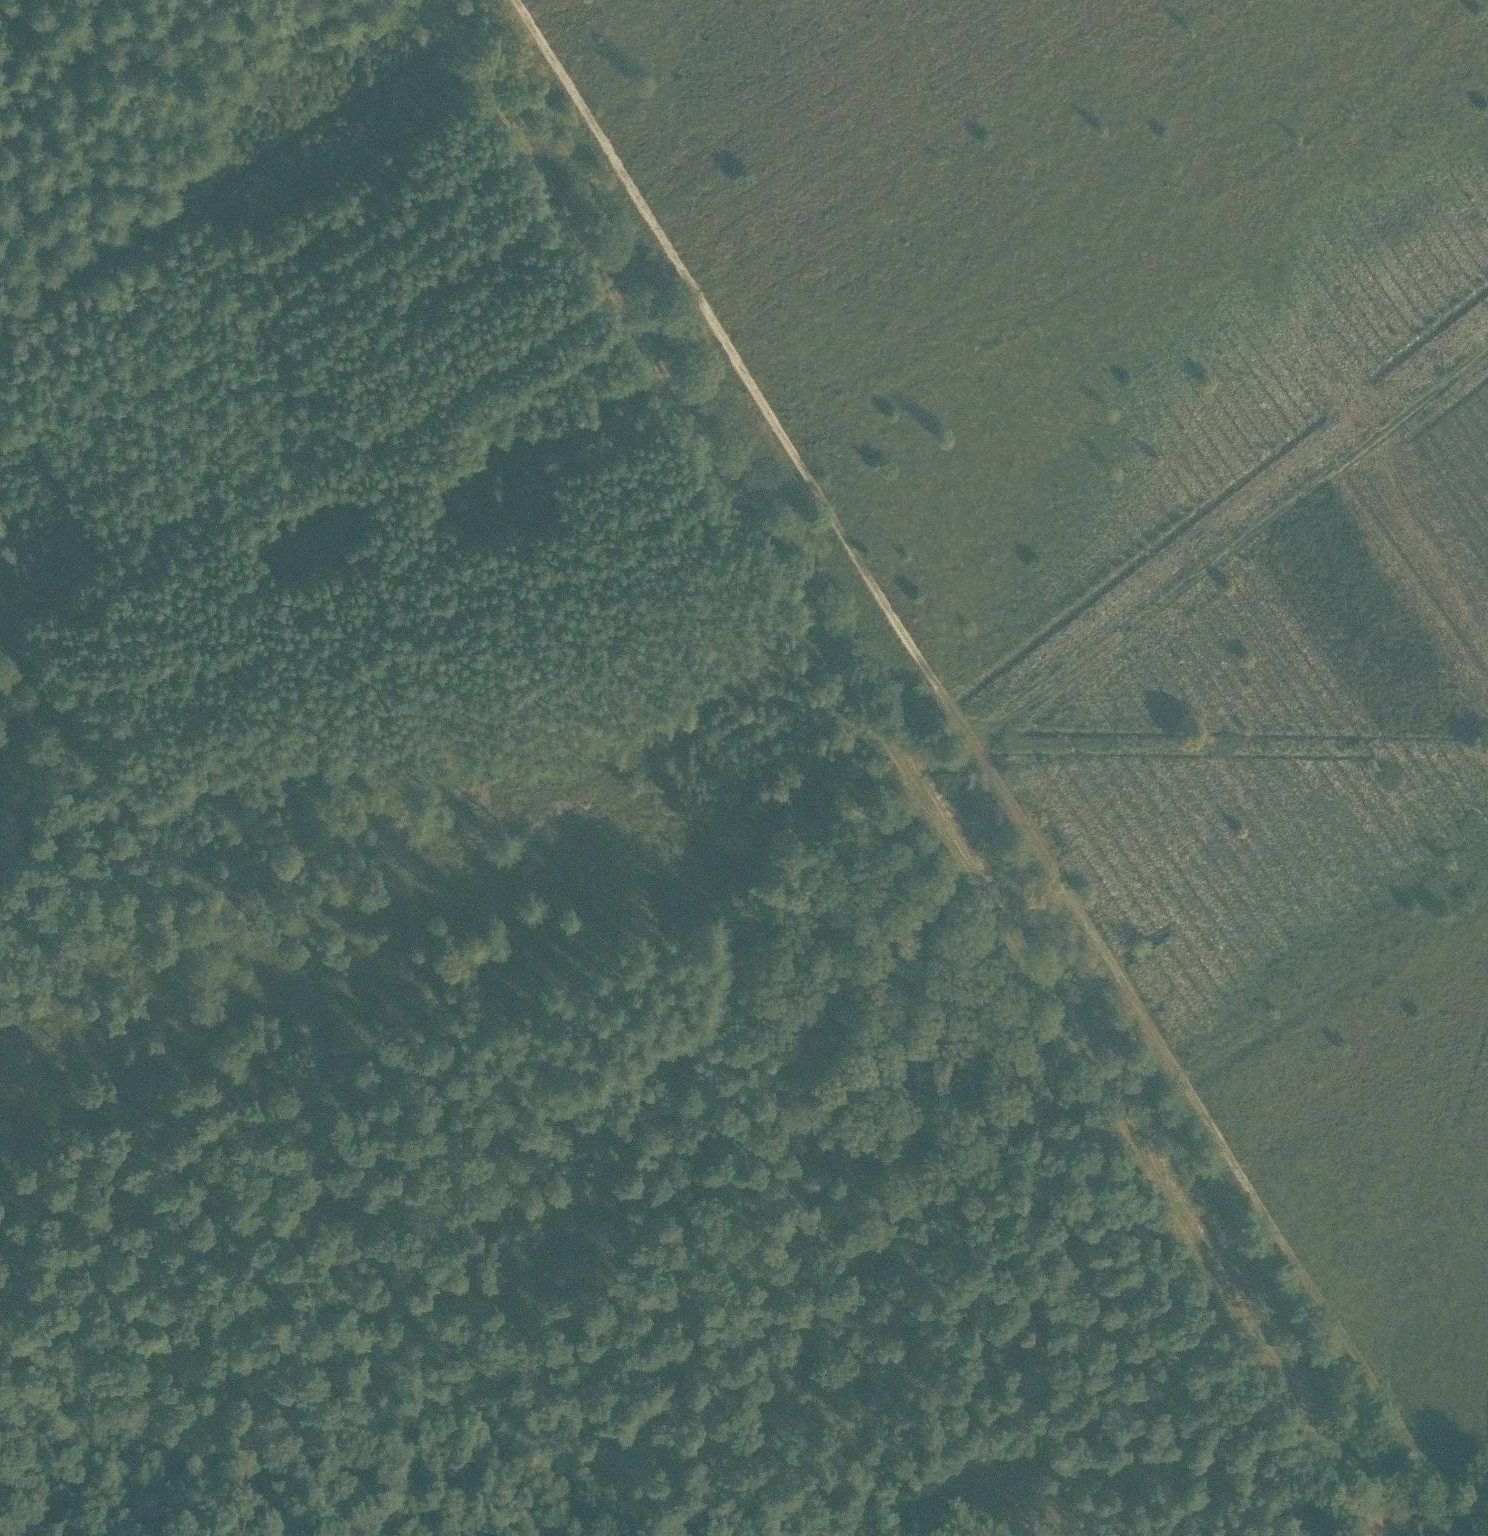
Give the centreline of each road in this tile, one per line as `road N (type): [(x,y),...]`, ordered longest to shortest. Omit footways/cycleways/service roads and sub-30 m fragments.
road 1 (track): [(1487,344),(974,741),(1447,1506),(1487,1480)]
road 2 (track): [(974,741),(515,0)]

